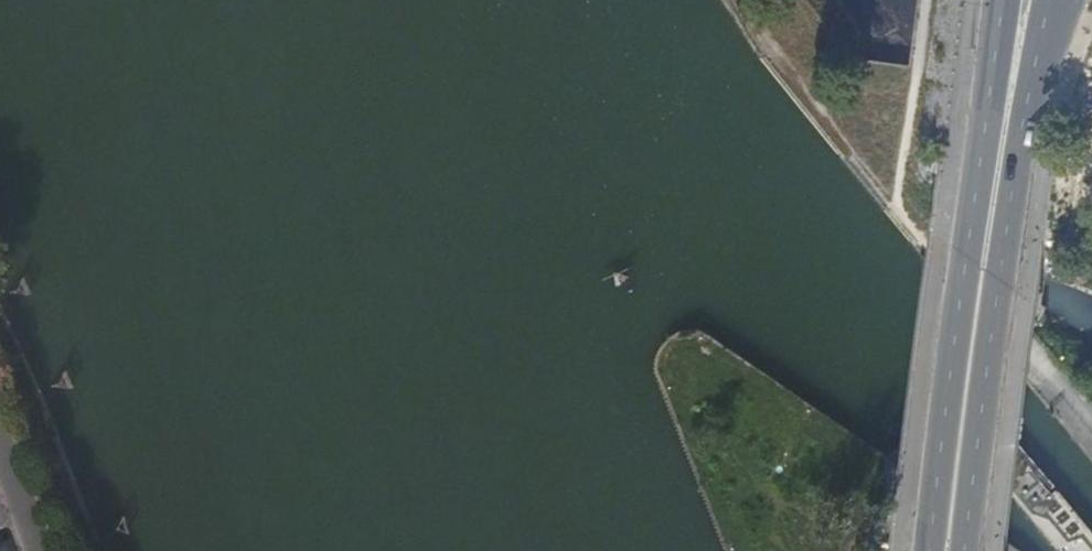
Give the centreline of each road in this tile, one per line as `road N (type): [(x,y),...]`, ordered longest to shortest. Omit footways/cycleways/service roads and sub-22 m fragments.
road 1 (primary): [(967,550),(1022,133),(1063,0)]
road 2 (primary): [(1003,0),(933,550)]
road 3 (track): [(897,203),(750,0)]

